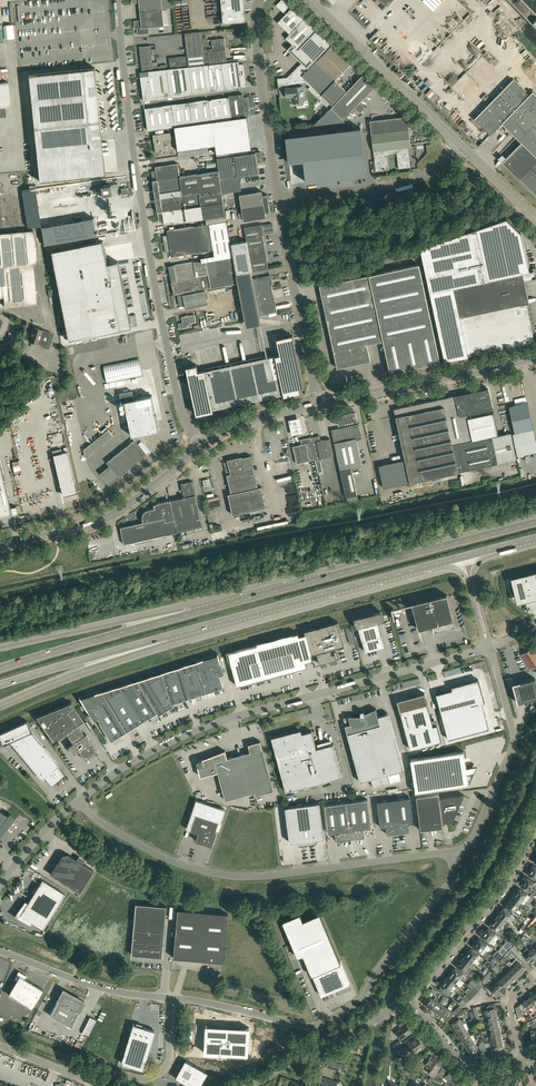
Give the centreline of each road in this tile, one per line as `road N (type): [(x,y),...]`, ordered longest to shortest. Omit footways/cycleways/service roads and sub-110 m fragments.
road 1 (track): [(535,482),(0,594)]
road 2 (unclassified): [(203,446),(180,408),(150,263),(116,0)]
road 3 (unclassified): [(79,800),(200,729),(489,648)]
road 4 (unclassified): [(449,852),(232,876),(163,858),(100,823),(79,800)]
road 5 (unclassified): [(449,852),(448,884),(362,998),(317,1025),(171,998)]
road 6 (trunk): [(535,522),(192,613)]
road 7 (trunk): [(166,637),(448,561)]
road 8 (unclassified): [(0,1046),(91,1081),(119,1074),(146,1079),(169,1058),(171,998)]
road 9 (tertiary): [(0,546),(98,522),(203,446)]
road 10 (unclassified): [(489,648),(513,742),(473,837),(449,852)]
road 11 (tertiary): [(318,403),(535,357)]
road 12 (residential): [(407,1003),(507,891),(535,840)]
road 13 (unclassified): [(459,145),(310,0)]
road 14 (unclassified): [(281,205),(268,128),(265,0)]
road 15 (unclassified): [(318,403),(281,205)]
road 16 (trunk): [(192,613),(0,668)]
road 17 (trunk): [(192,613),(0,648)]
road 18 (unclassified): [(281,205),(430,173),(459,145)]
road 19 (trunk): [(0,705),(166,637)]
road 20 (unclassified): [(248,1085),(407,1003)]
road 21 (unclassified): [(171,998),(95,986),(0,951)]
road 22 (trunk): [(0,686),(166,637)]
road 23 (tertiary): [(203,446),(232,427),(318,403)]

